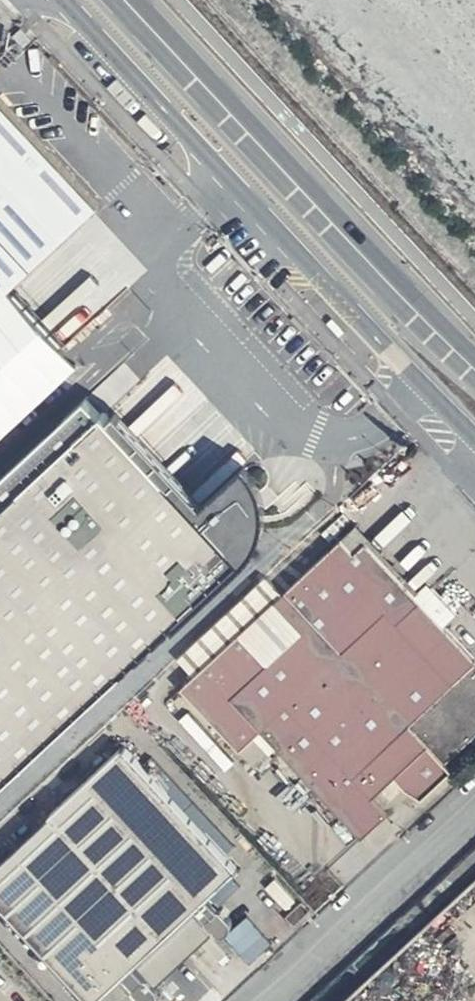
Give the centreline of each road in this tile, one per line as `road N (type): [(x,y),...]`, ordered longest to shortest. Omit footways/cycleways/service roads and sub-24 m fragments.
road 1 (tertiary): [(63,0),(474,439)]
road 2 (primary): [(474,368),(128,0)]
road 3 (unclassified): [(272,1000),(474,818)]

